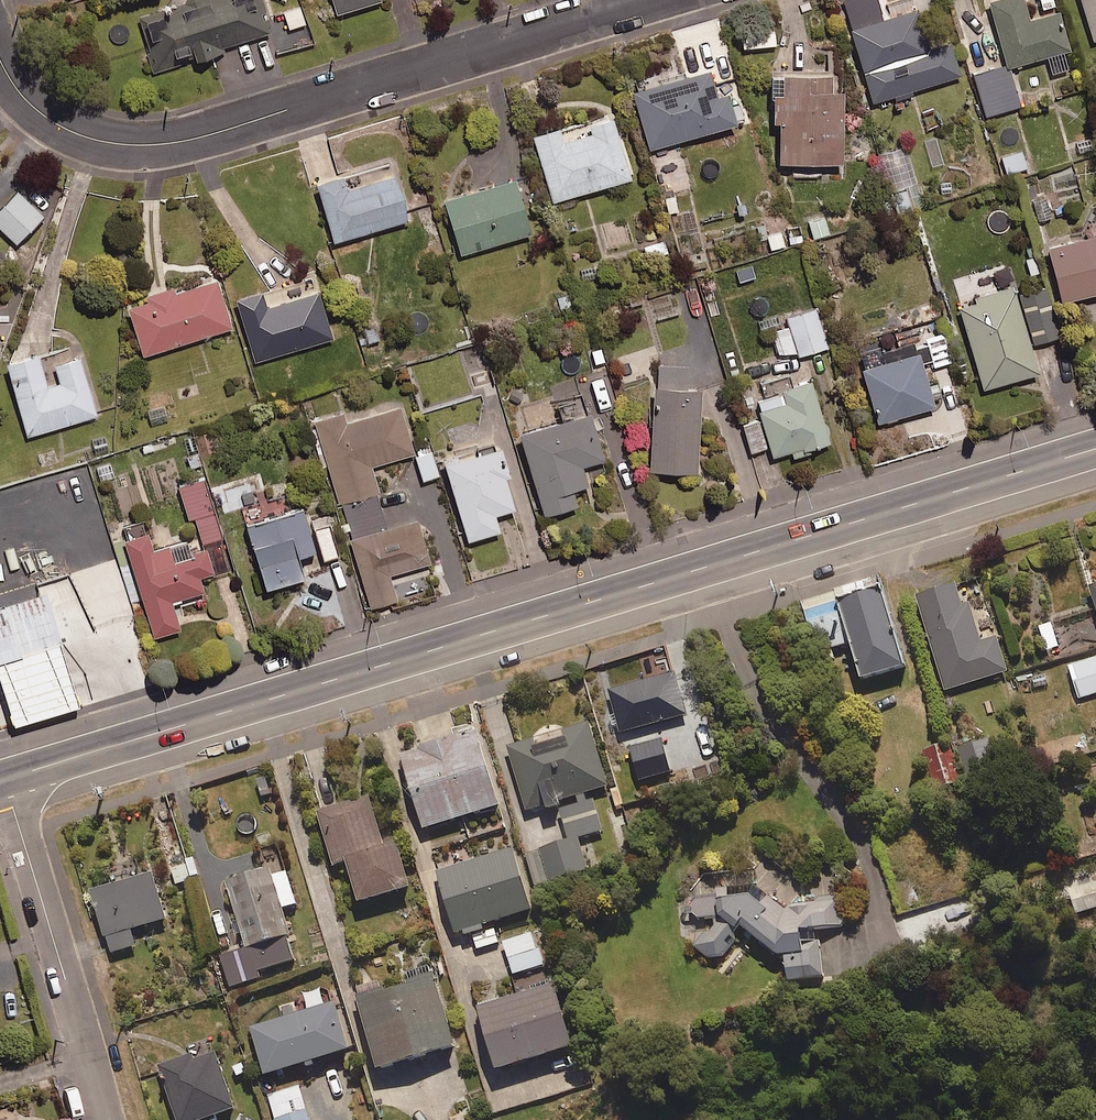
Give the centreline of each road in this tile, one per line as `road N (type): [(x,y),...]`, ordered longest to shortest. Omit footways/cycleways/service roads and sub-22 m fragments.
road 1 (secondary): [(6,781),(1095,449)]
road 2 (residential): [(647,0),(149,146),(63,127),(18,92),(0,62)]
road 3 (residential): [(107,1119),(6,781)]

